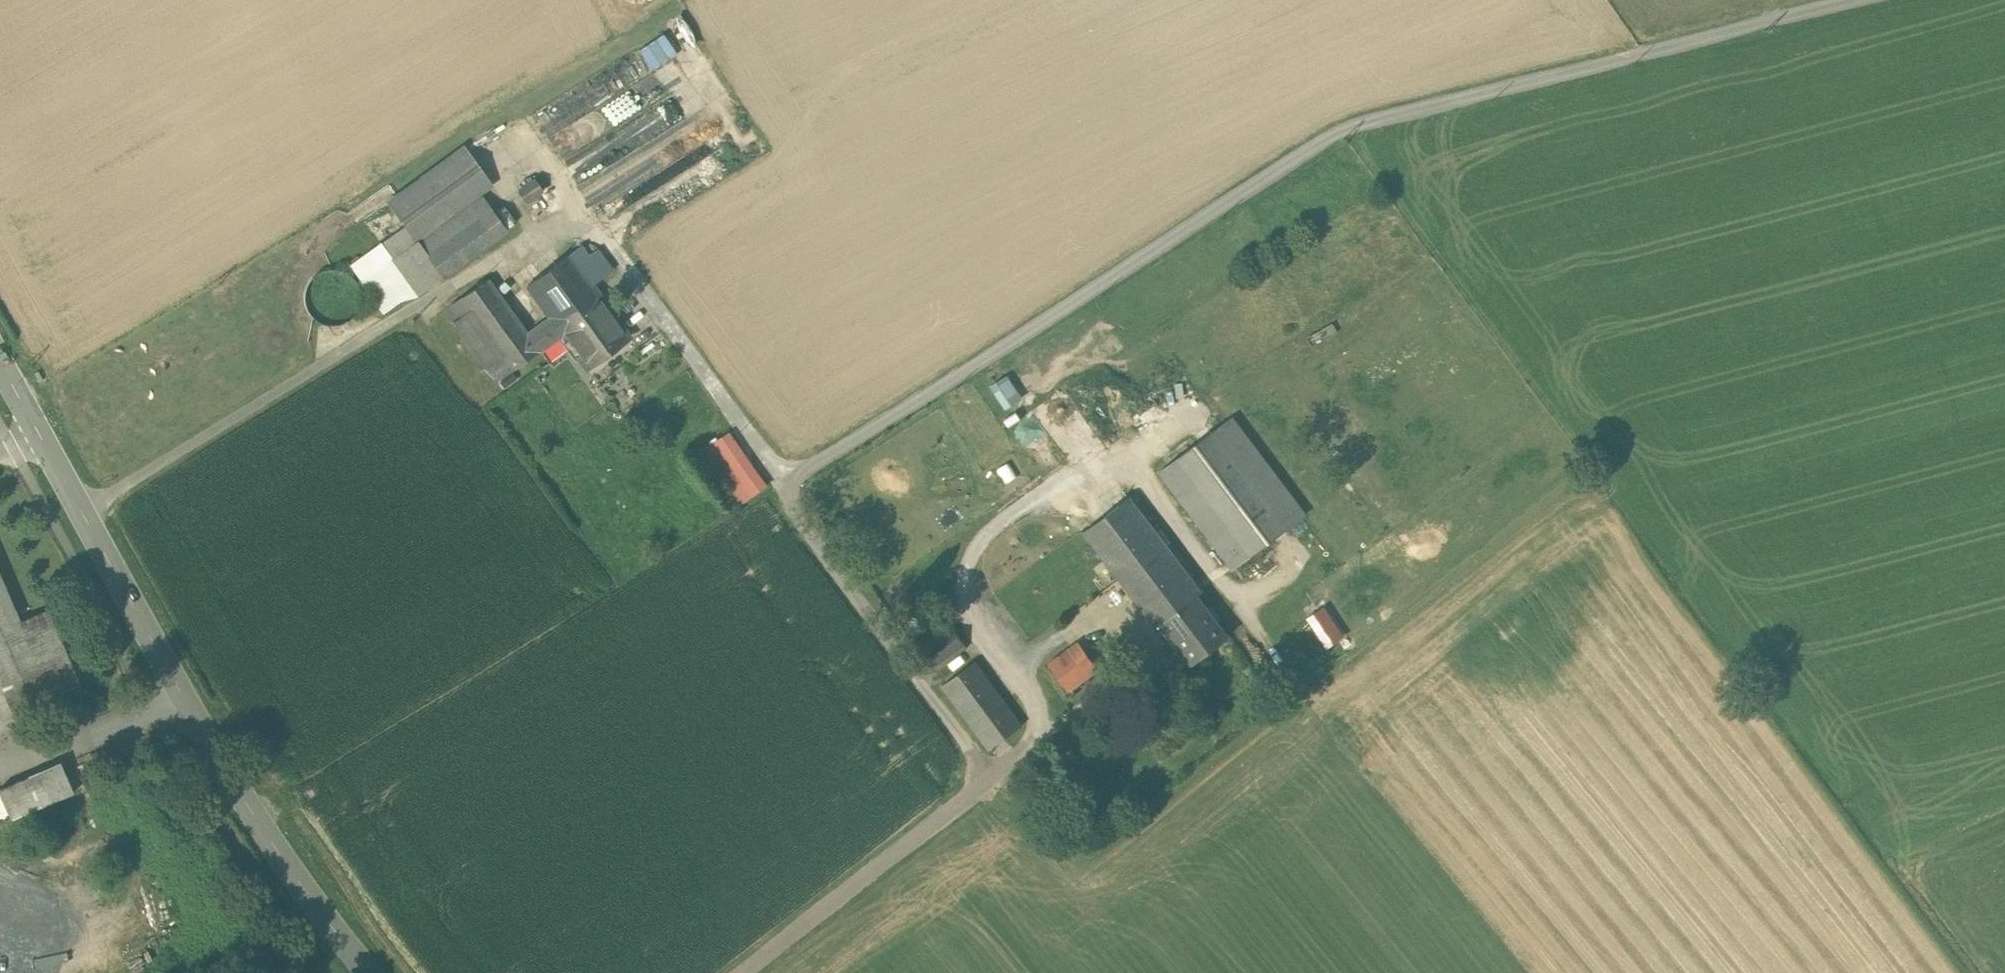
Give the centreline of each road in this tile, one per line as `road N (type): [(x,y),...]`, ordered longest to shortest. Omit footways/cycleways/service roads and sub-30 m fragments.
road 1 (unclassified): [(746,972),(990,778),(791,509),(787,483),(1341,130),(1843,0)]
road 2 (tertiary): [(366,972),(252,817),(39,432)]

